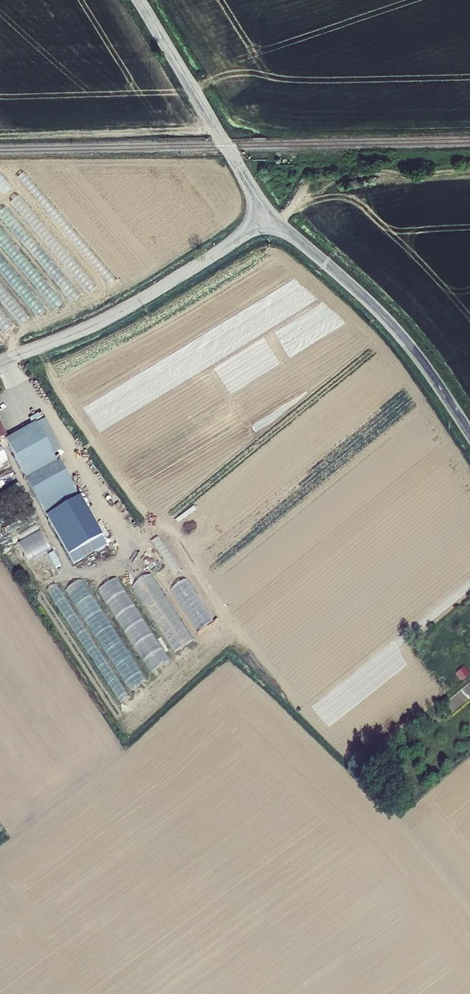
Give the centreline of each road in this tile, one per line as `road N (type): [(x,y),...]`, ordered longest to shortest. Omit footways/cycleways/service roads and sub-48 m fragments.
road 1 (tertiary): [(0,362),(107,318),(273,217)]
road 2 (tertiary): [(469,434),(390,323),(273,217)]
road 3 (tertiary): [(273,217),(139,0)]

